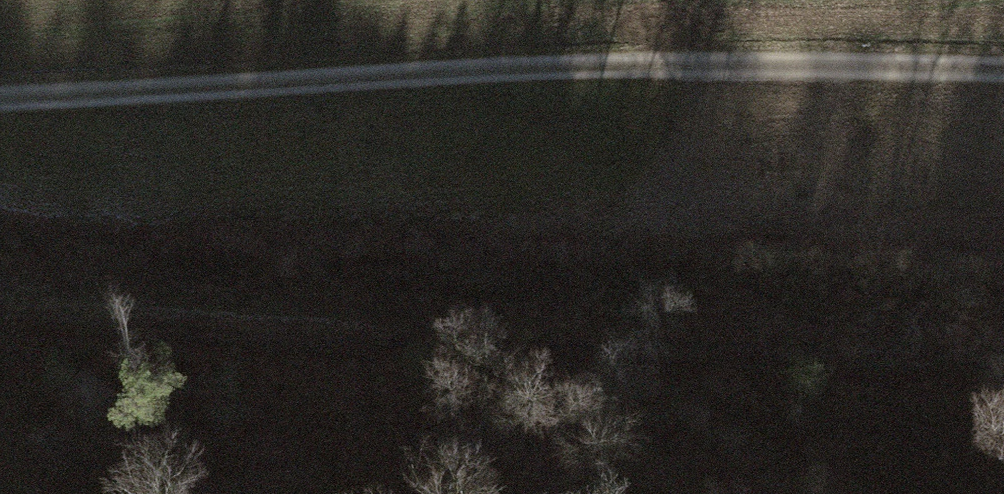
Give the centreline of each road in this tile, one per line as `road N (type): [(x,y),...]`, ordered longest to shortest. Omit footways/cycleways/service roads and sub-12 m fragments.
road 1 (track): [(1003,347),(631,344),(0,297)]
road 2 (track): [(1003,27),(0,61)]

